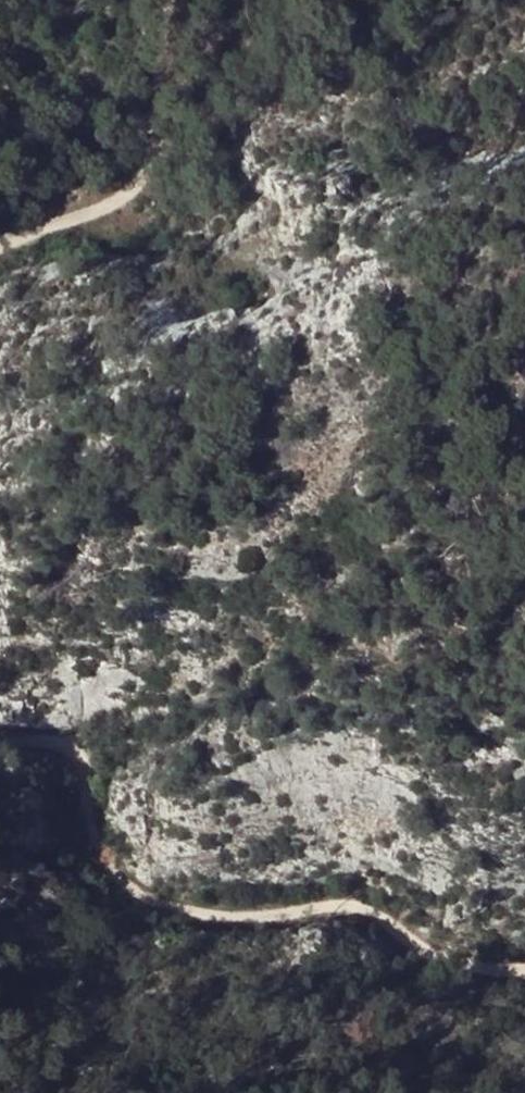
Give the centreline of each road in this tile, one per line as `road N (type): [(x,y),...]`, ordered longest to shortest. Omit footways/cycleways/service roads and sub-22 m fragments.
road 1 (track): [(0,739),(52,760),(86,868),(128,906),(179,917),(326,900),(385,911),(412,937),(465,960),(524,967)]
road 2 (track): [(157,0),(146,161),(125,193),(63,232),(0,254)]

